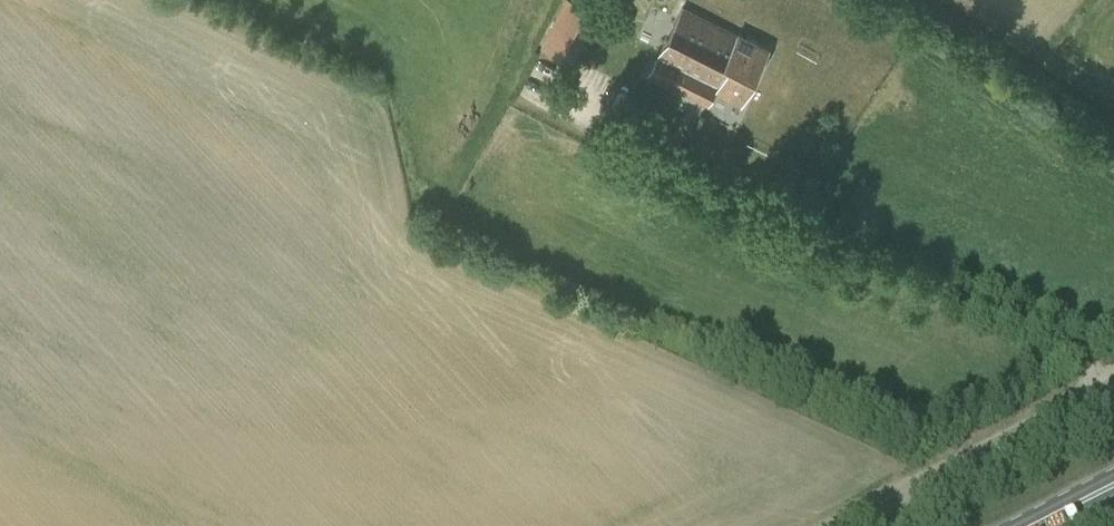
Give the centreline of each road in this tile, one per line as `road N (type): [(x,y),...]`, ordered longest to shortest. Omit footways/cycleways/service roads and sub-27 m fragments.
road 1 (unclassified): [(840,525),(1113,388)]

